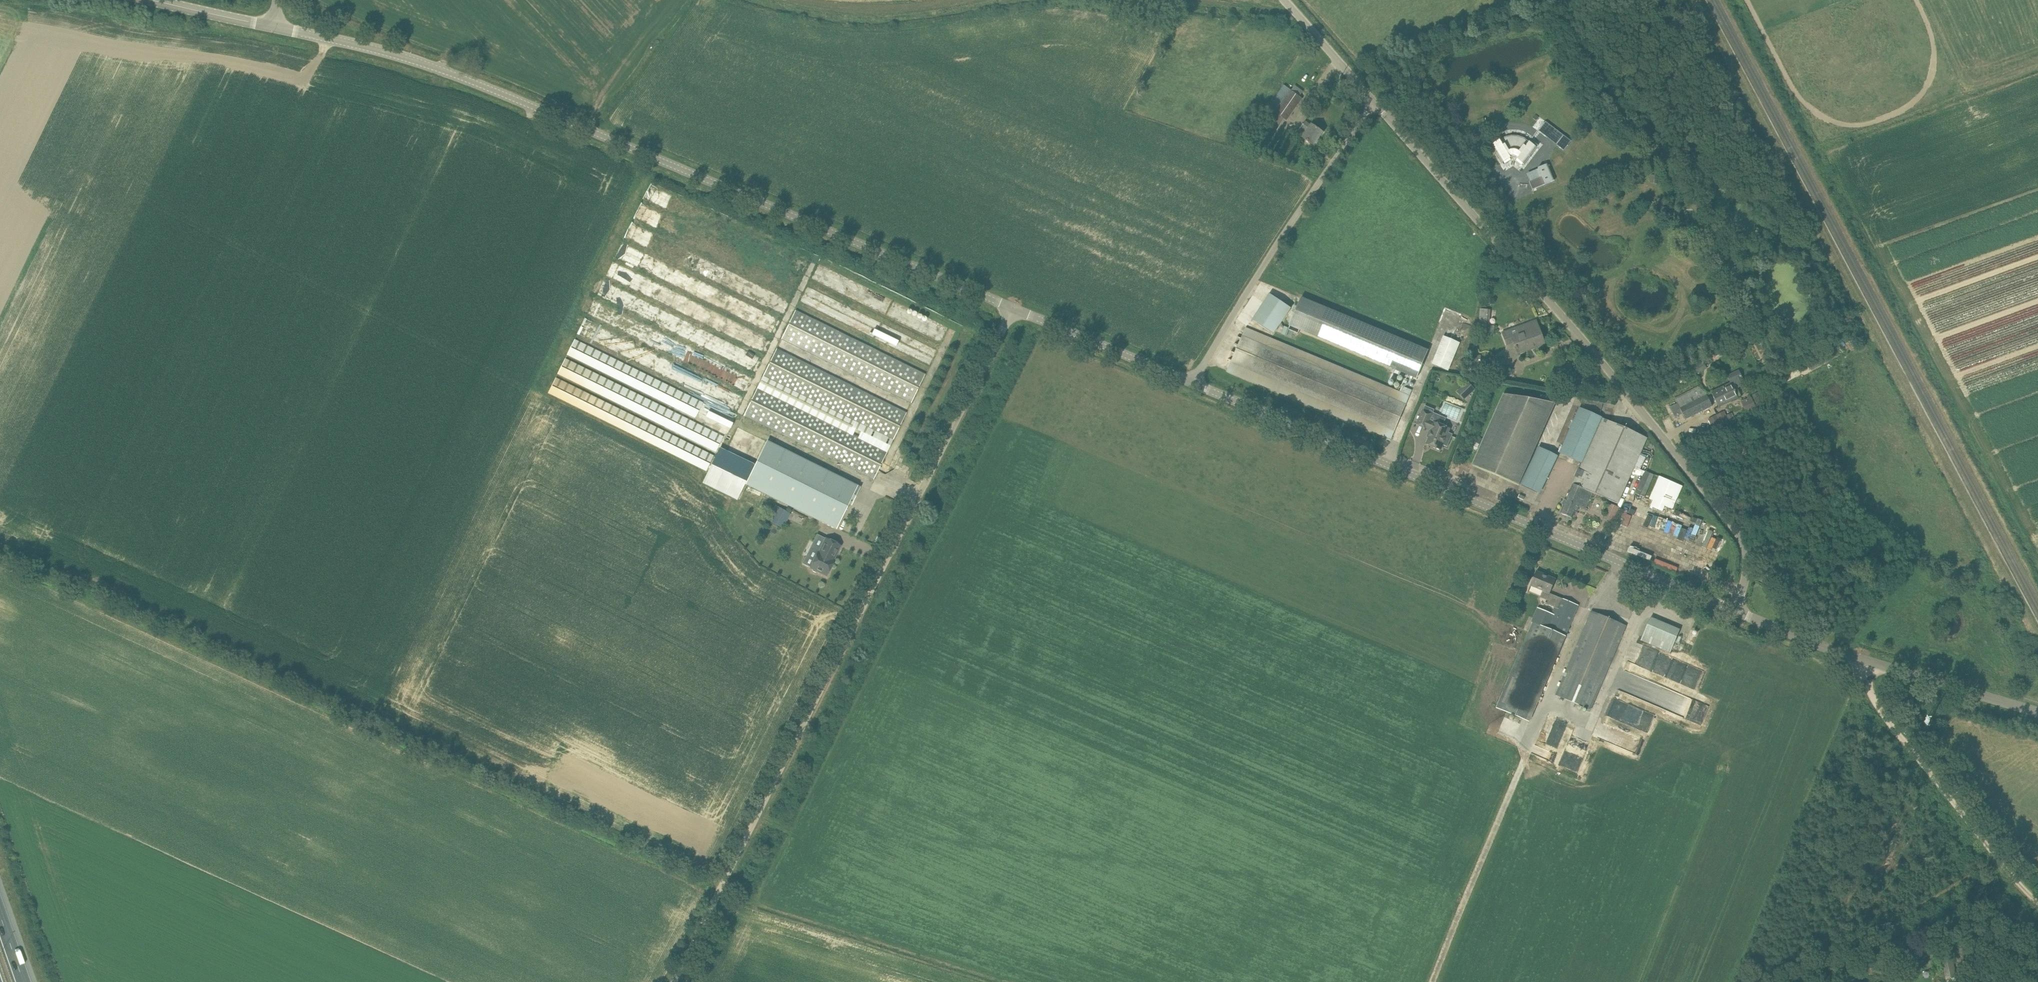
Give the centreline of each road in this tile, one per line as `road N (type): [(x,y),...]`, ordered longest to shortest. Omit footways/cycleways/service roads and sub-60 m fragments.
road 1 (unclassified): [(1011,299),(450,70),(280,24)]
road 2 (unclassified): [(1735,603),(1748,561),(1743,530),(1285,0)]
road 3 (unclassified): [(672,981),(1011,299)]
road 4 (unclassified): [(1735,603),(1197,378)]
road 5 (unclassified): [(2037,711),(1865,659),(1735,603)]
road 6 (track): [(1865,659),(1875,696),(1907,744),(2037,897)]
road 7 (track): [(1435,981),(1529,753)]
road 8 (unclassified): [(1197,378),(1011,299)]
road 9 (track): [(1273,257),(1376,103)]
road 10 (unclassified): [(1197,378),(1273,257)]

